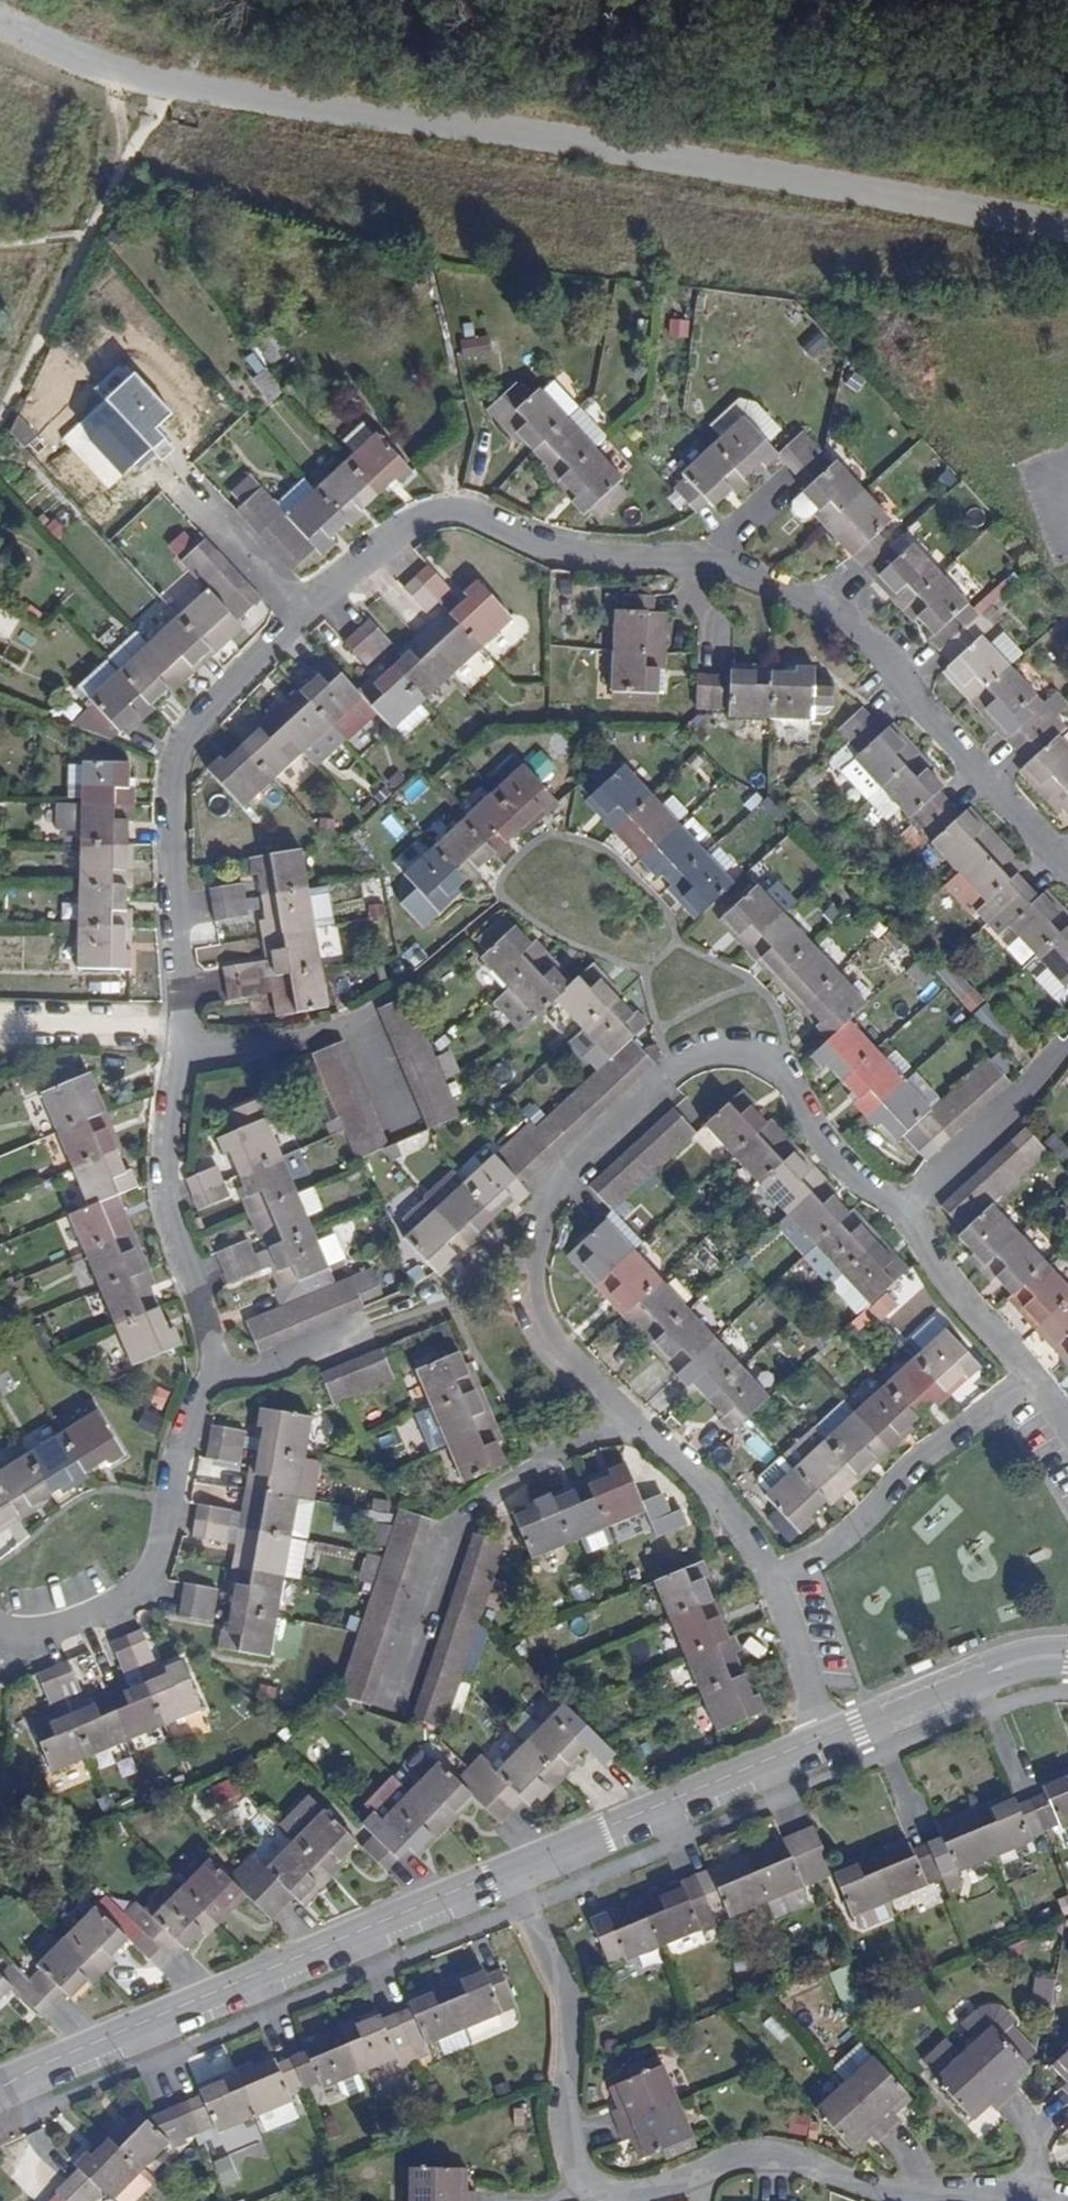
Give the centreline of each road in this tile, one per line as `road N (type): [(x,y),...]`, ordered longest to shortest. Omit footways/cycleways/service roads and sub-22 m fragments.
road 1 (unclassified): [(1067,230),(167,83),(0,13)]
road 2 (residential): [(902,1213),(830,1157),(772,1063),(732,1050),(684,1064),(562,1185),(532,1257),(531,1292),(546,1331),(624,1410)]
road 3 (residential): [(515,1867),(0,2088)]
road 4 (residential): [(303,614),(195,724),(176,763),(181,1048)]
road 5 (residential): [(1067,874),(873,646),(786,590),(714,573)]
road 6 (residential): [(697,571),(546,548),(447,513),(393,535),(303,614)]
road 7 (residential): [(583,2182),(633,2195),(767,2154),(887,2191),(999,2194)]
road 8 (residential): [(391,1707),(442,1556),(466,1518),(624,1410)]
road 9 (residential): [(213,1370),(181,1443),(150,1581),(124,1604),(53,1634),(0,1629)]
road 10 (residential): [(826,1737),(515,1867)]
road 11 (residential): [(770,1576),(832,1545),(921,1452),(1031,1377)]
road 12 (residential): [(515,1867),(569,1989),(566,2122),(583,2182)]
road 13 (residential): [(181,1048),(170,1209),(202,1303),(213,1370)]
road 14 (residential): [(181,1048),(284,1043),(360,1024),(408,1130)]
road 15 (residential): [(1067,1657),(1008,1666),(826,1737)]
road 16 (residential): [(902,1213),(1067,1050)]
road 17 (residential): [(624,1410),(730,1510),(770,1576)]
road 18 (residential): [(1031,1377),(957,1300),(902,1213)]
road 19 (residential): [(770,1576),(826,1737)]
road 20 (residential): [(213,1370),(262,1371),(371,1328)]

